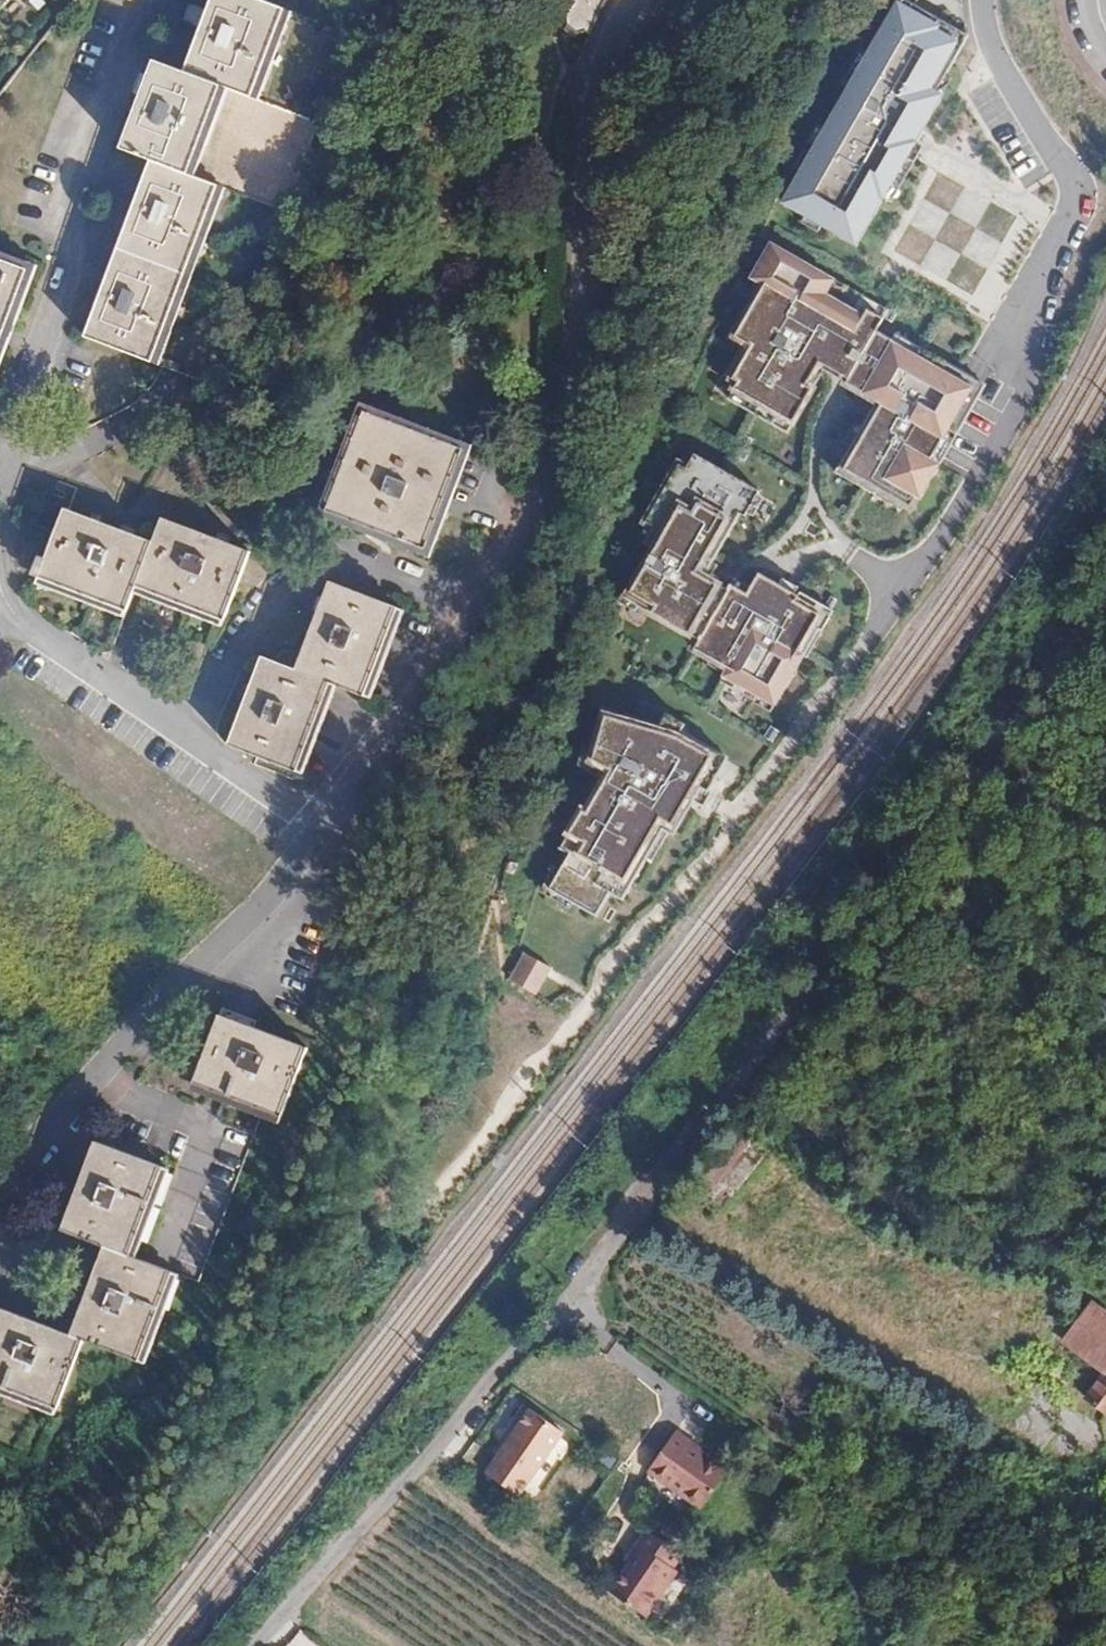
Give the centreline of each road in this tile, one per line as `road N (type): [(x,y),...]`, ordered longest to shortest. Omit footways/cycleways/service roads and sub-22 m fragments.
road 1 (residential): [(0,1184),(319,834),(480,615),(521,541),(569,418),(591,90),(635,0)]
road 2 (residential): [(267,1645),(568,1296),(1105,589)]
road 3 (residential): [(984,0),(1001,67),(1077,185),(1078,209),(1030,304),(1024,402),(931,561),(743,815)]

